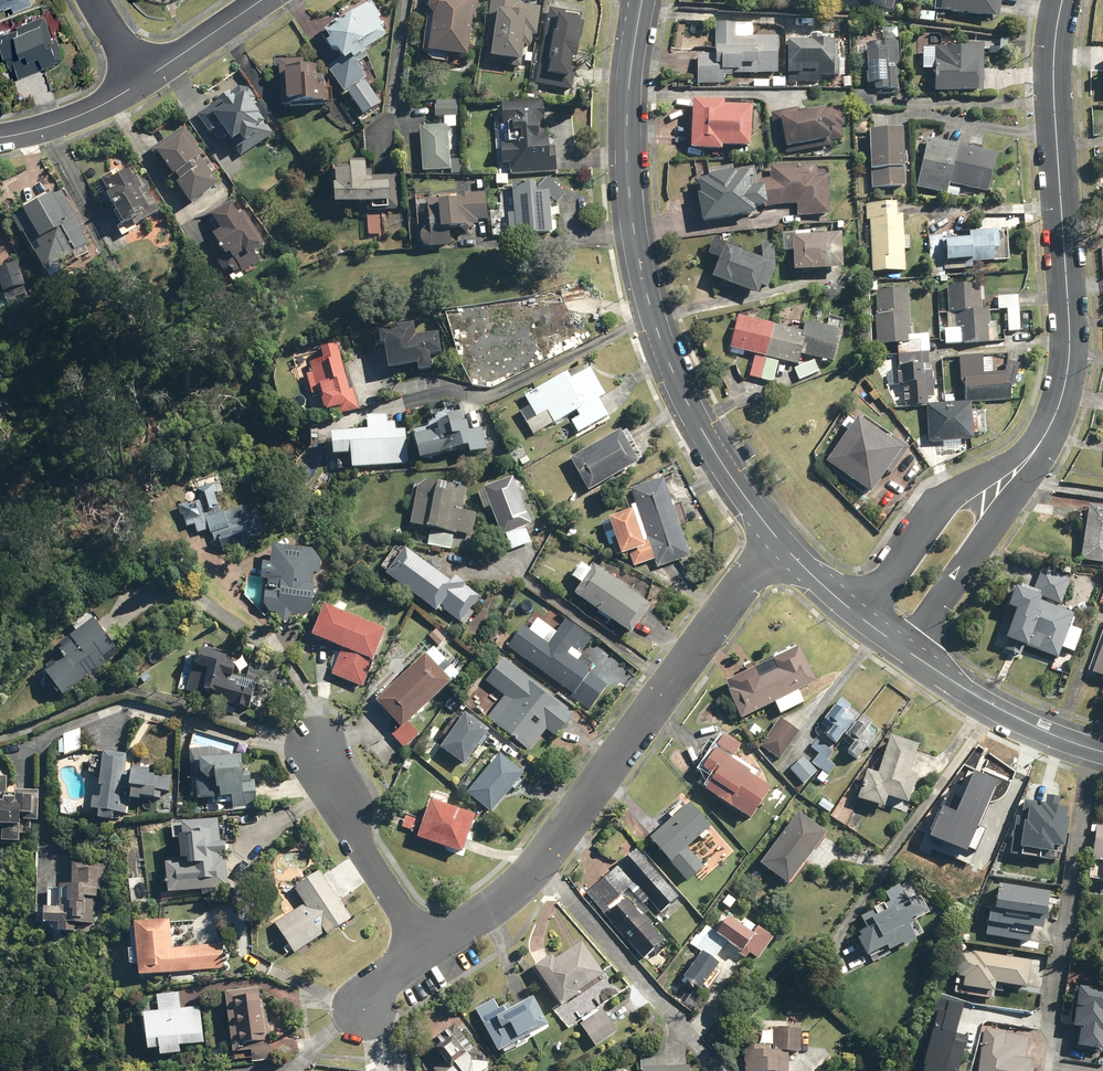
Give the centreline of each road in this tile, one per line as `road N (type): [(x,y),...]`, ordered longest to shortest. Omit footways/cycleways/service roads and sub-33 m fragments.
road 1 (tertiary): [(644,0),(628,93),(628,192),(643,285),(678,384),(775,540)]
road 2 (residential): [(775,540),(544,859),(431,949)]
road 3 (secondary): [(1063,0),(1052,85),(1069,371),(1035,444)]
road 4 (secondary): [(854,613),(953,490),(1035,444)]
road 5 (secondary): [(1035,444),(993,532),(910,654)]
road 6 (residential): [(431,949),(360,844),(318,752)]
road 7 (tertiary): [(910,654),(987,703),(1102,750)]
road 8 (residential): [(139,83),(57,125),(0,138)]
road 9 (residential): [(260,0),(139,83)]

